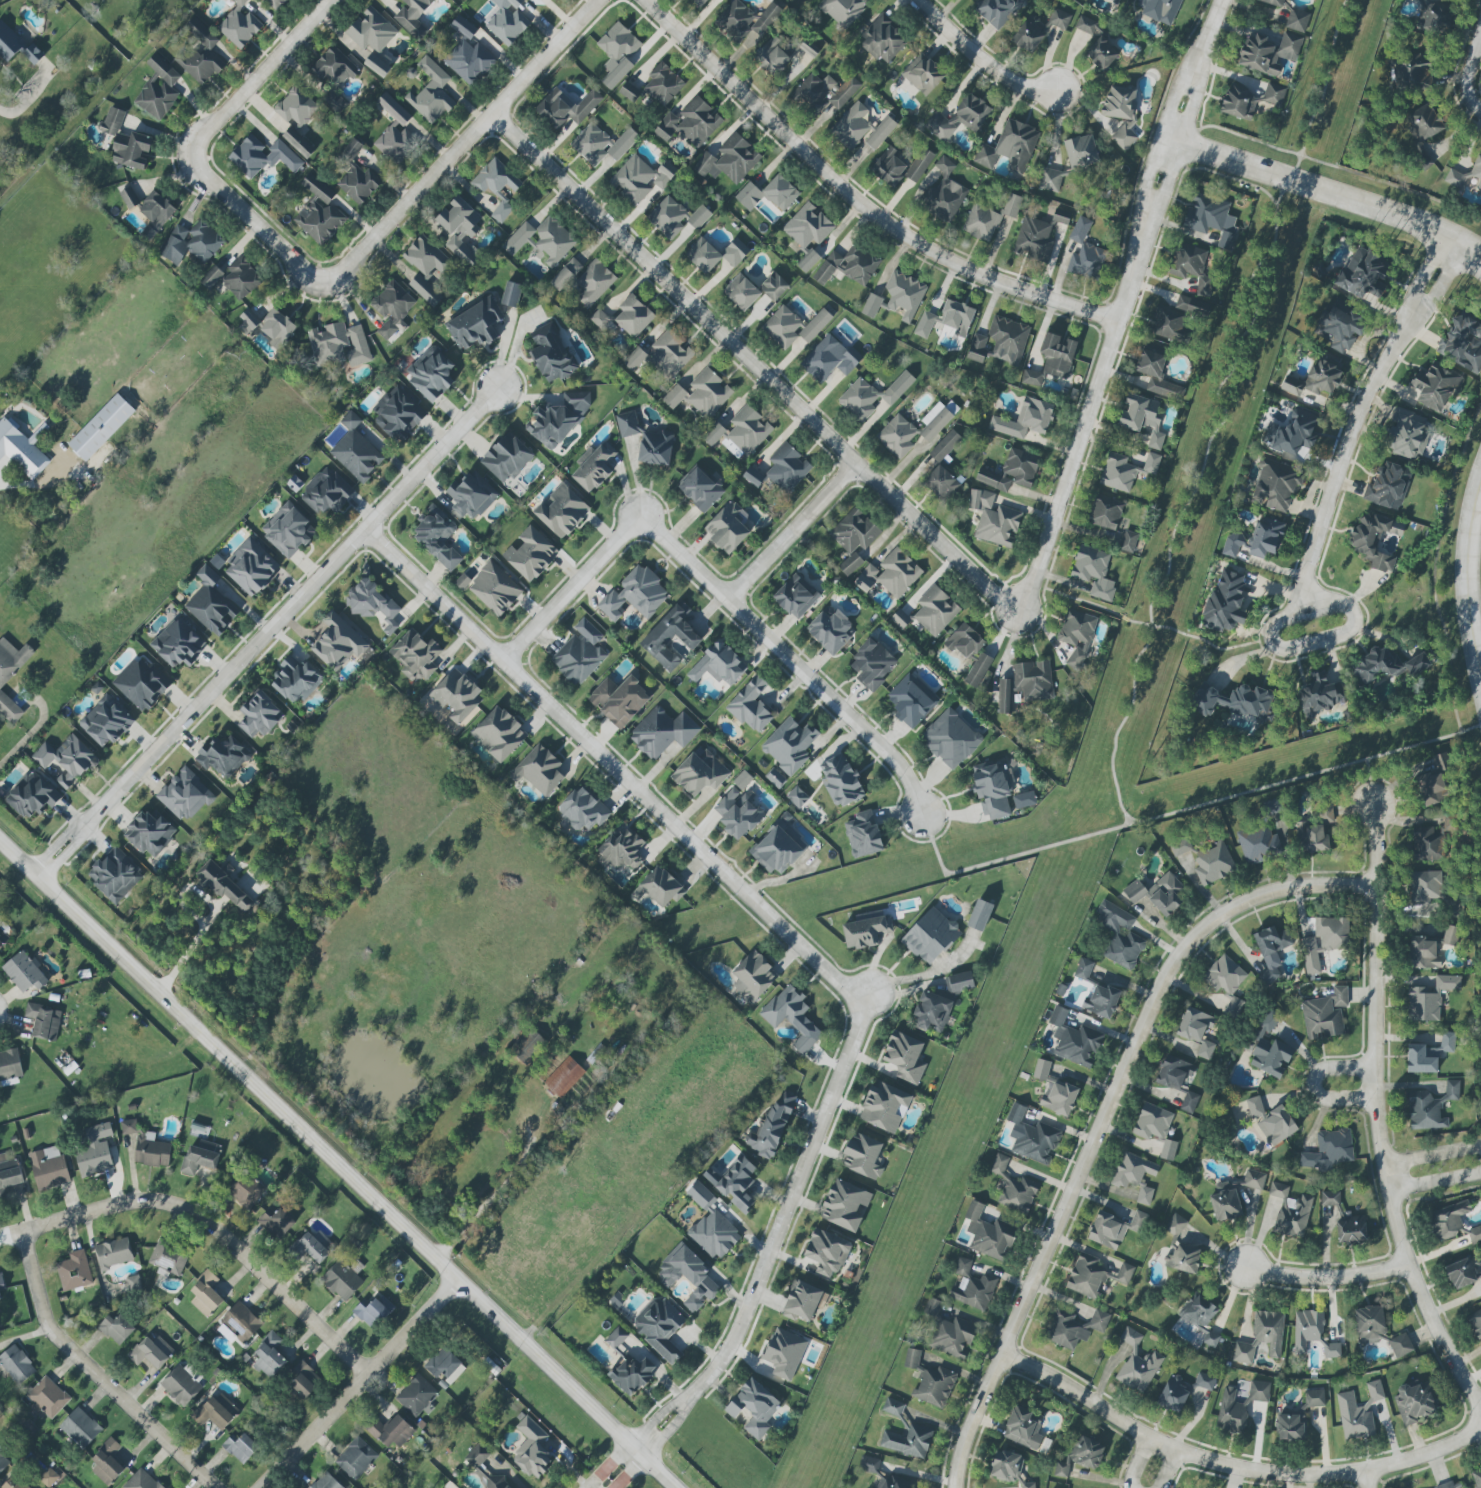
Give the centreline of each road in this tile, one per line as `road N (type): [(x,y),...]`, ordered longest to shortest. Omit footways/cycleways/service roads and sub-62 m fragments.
road 1 (tertiary): [(674,1487),(0,840)]
road 2 (residential): [(1018,610),(494,115)]
road 3 (residential): [(363,527),(854,1006)]
road 4 (residential): [(495,389),(32,871)]
road 5 (residential): [(997,1357),(1170,961),(1254,896),(1301,885),(1375,888)]
road 6 (residential): [(1018,610),(1040,563),(1221,0)]
road 7 (residential): [(1116,322),(944,260),(892,227),(833,183),(640,0)]
road 8 (residential): [(1375,888),(1372,1097),(1383,1164),(1444,1356),(1480,1415)]
road 9 (residential): [(997,1357),(1052,1376),(1160,1449),(1244,1469),(1326,1478),(1397,1469),(1480,1429)]
road 10 (residential): [(854,1006),(854,1032),(732,1342),(711,1380),(635,1451)]
road 11 (residential): [(363,1373),(206,1222),(170,1205),(136,1198),(0,1237)]
road 12 (residential): [(641,521),(887,752),(924,814)]
road 13 (residential): [(319,278),(348,267),(598,0)]
road 14 (residential): [(214,1487),(61,1351),(45,1323),(20,1231)]
road 15 (residential): [(1417,305),(1336,465),(1299,610)]
road 16 (residential): [(1176,141),(1398,215),(1457,243)]
road 17 (residential): [(457,1280),(256,1487)]
road 18 (residential): [(333,0),(209,131),(199,157)]
road 19 (residential): [(1299,610),(1272,625),(1271,645),(1288,649),(1344,634),(1352,623),(1339,604),(1299,610)]
road 20 (residential): [(502,660),(641,521)]
road 21 (residential): [(1480,678),(1467,621),(1480,487)]
road 22 (residential): [(729,603),(857,462)]
road 23 (residential): [(199,157),(210,180),(319,278)]
road 24 (residential): [(918,0),(983,62),(1020,86),(1056,92)]
road 25 (residential): [(1409,1263),(1365,1276),(1291,1276),(1246,1264)]
road 26 (residential): [(997,1357),(968,1422),(952,1487)]
road 27 (residential): [(1372,1068),(1331,1070),(1316,1084),(1327,1101),(1372,1097)]

